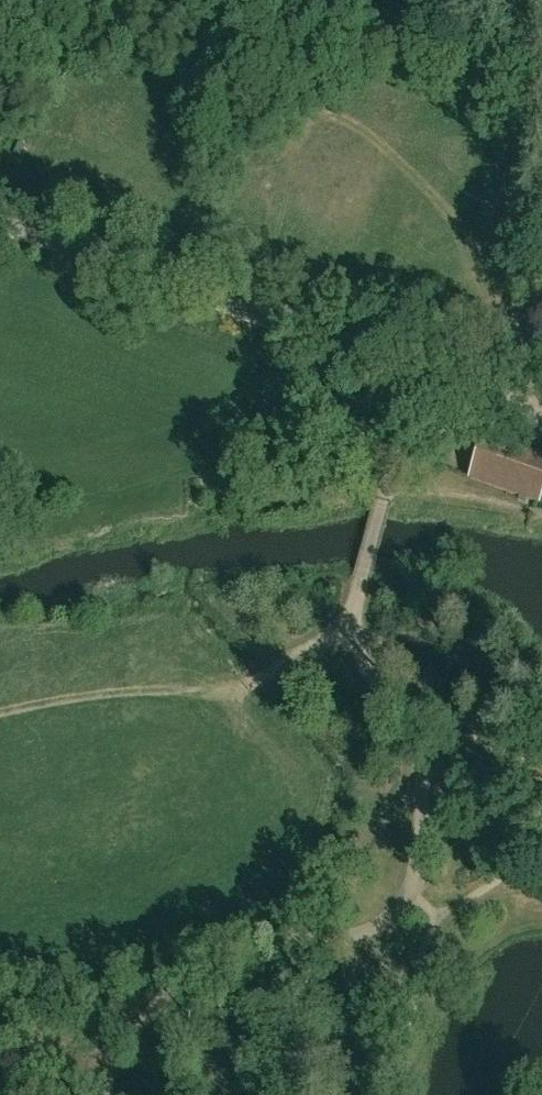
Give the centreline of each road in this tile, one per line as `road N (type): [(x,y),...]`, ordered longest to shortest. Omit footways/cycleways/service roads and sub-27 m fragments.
road 1 (track): [(334,637),(352,680),(419,748),(422,789),(407,896),(356,936),(280,932),(239,942),(137,1022),(104,1094)]
road 2 (track): [(424,374),(367,560),(334,637),(267,667),(0,717)]
road 3 (unclassified): [(541,416),(0,222)]
road 4 (track): [(407,896),(433,919),(402,1094)]

